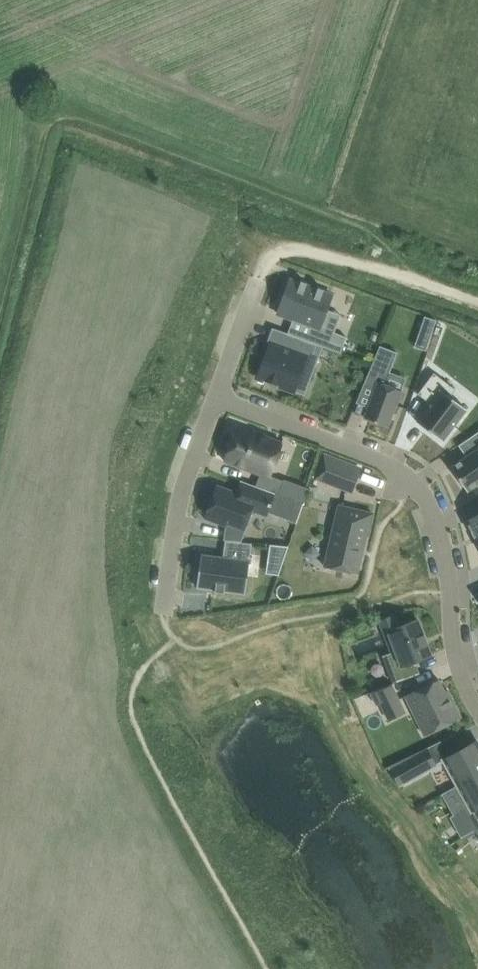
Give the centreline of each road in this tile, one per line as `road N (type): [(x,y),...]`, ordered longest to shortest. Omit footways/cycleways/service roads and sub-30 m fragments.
road 1 (residential): [(215,398),(417,480),(436,513),(463,682),(477,707)]
road 2 (residential): [(215,398),(174,525),(165,613)]
road 3 (unclassified): [(477,297),(293,244),(267,256)]
road 4 (residential): [(267,256),(215,398)]

